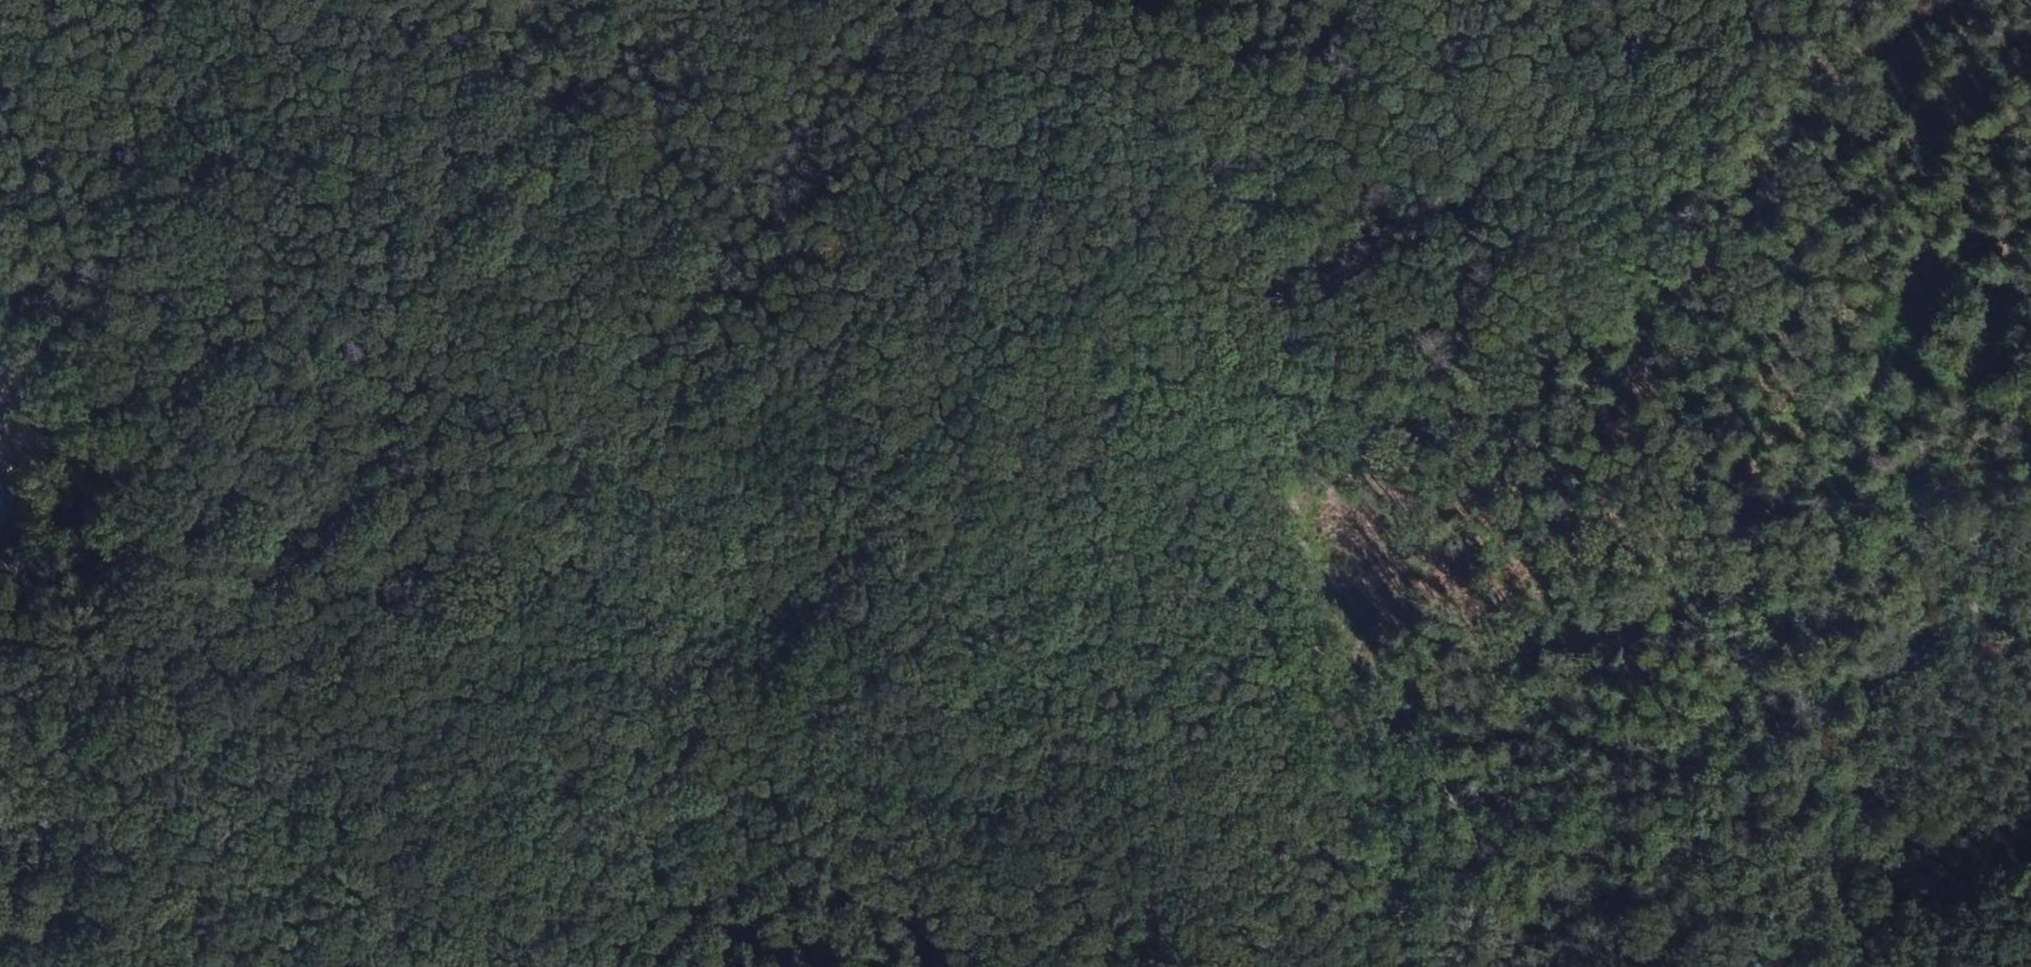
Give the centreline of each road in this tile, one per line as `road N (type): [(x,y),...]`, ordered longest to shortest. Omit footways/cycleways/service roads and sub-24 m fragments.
road 1 (track): [(1394,966),(1209,98),(1188,47),(1134,0)]

